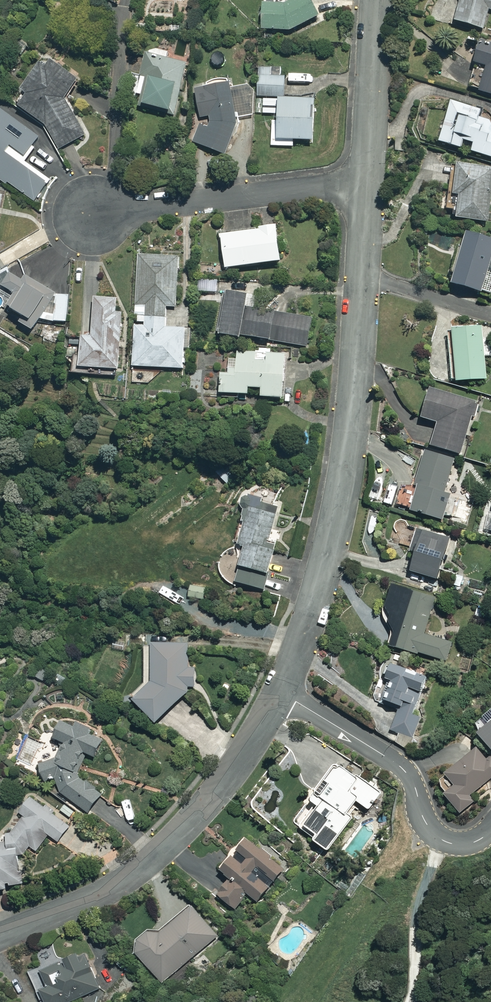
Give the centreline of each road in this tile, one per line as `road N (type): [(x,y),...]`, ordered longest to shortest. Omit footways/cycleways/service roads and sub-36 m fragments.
road 1 (residential): [(280,691),(312,611),(345,472),(365,184)]
road 2 (residential): [(0,935),(139,871),(223,783),(280,691)]
road 3 (residential): [(280,691),(397,764),(412,781),(429,827),(446,842),(474,842),(490,829)]
road 4 (residential): [(365,184),(89,210)]
road 5 (residential): [(365,184),(375,0)]

